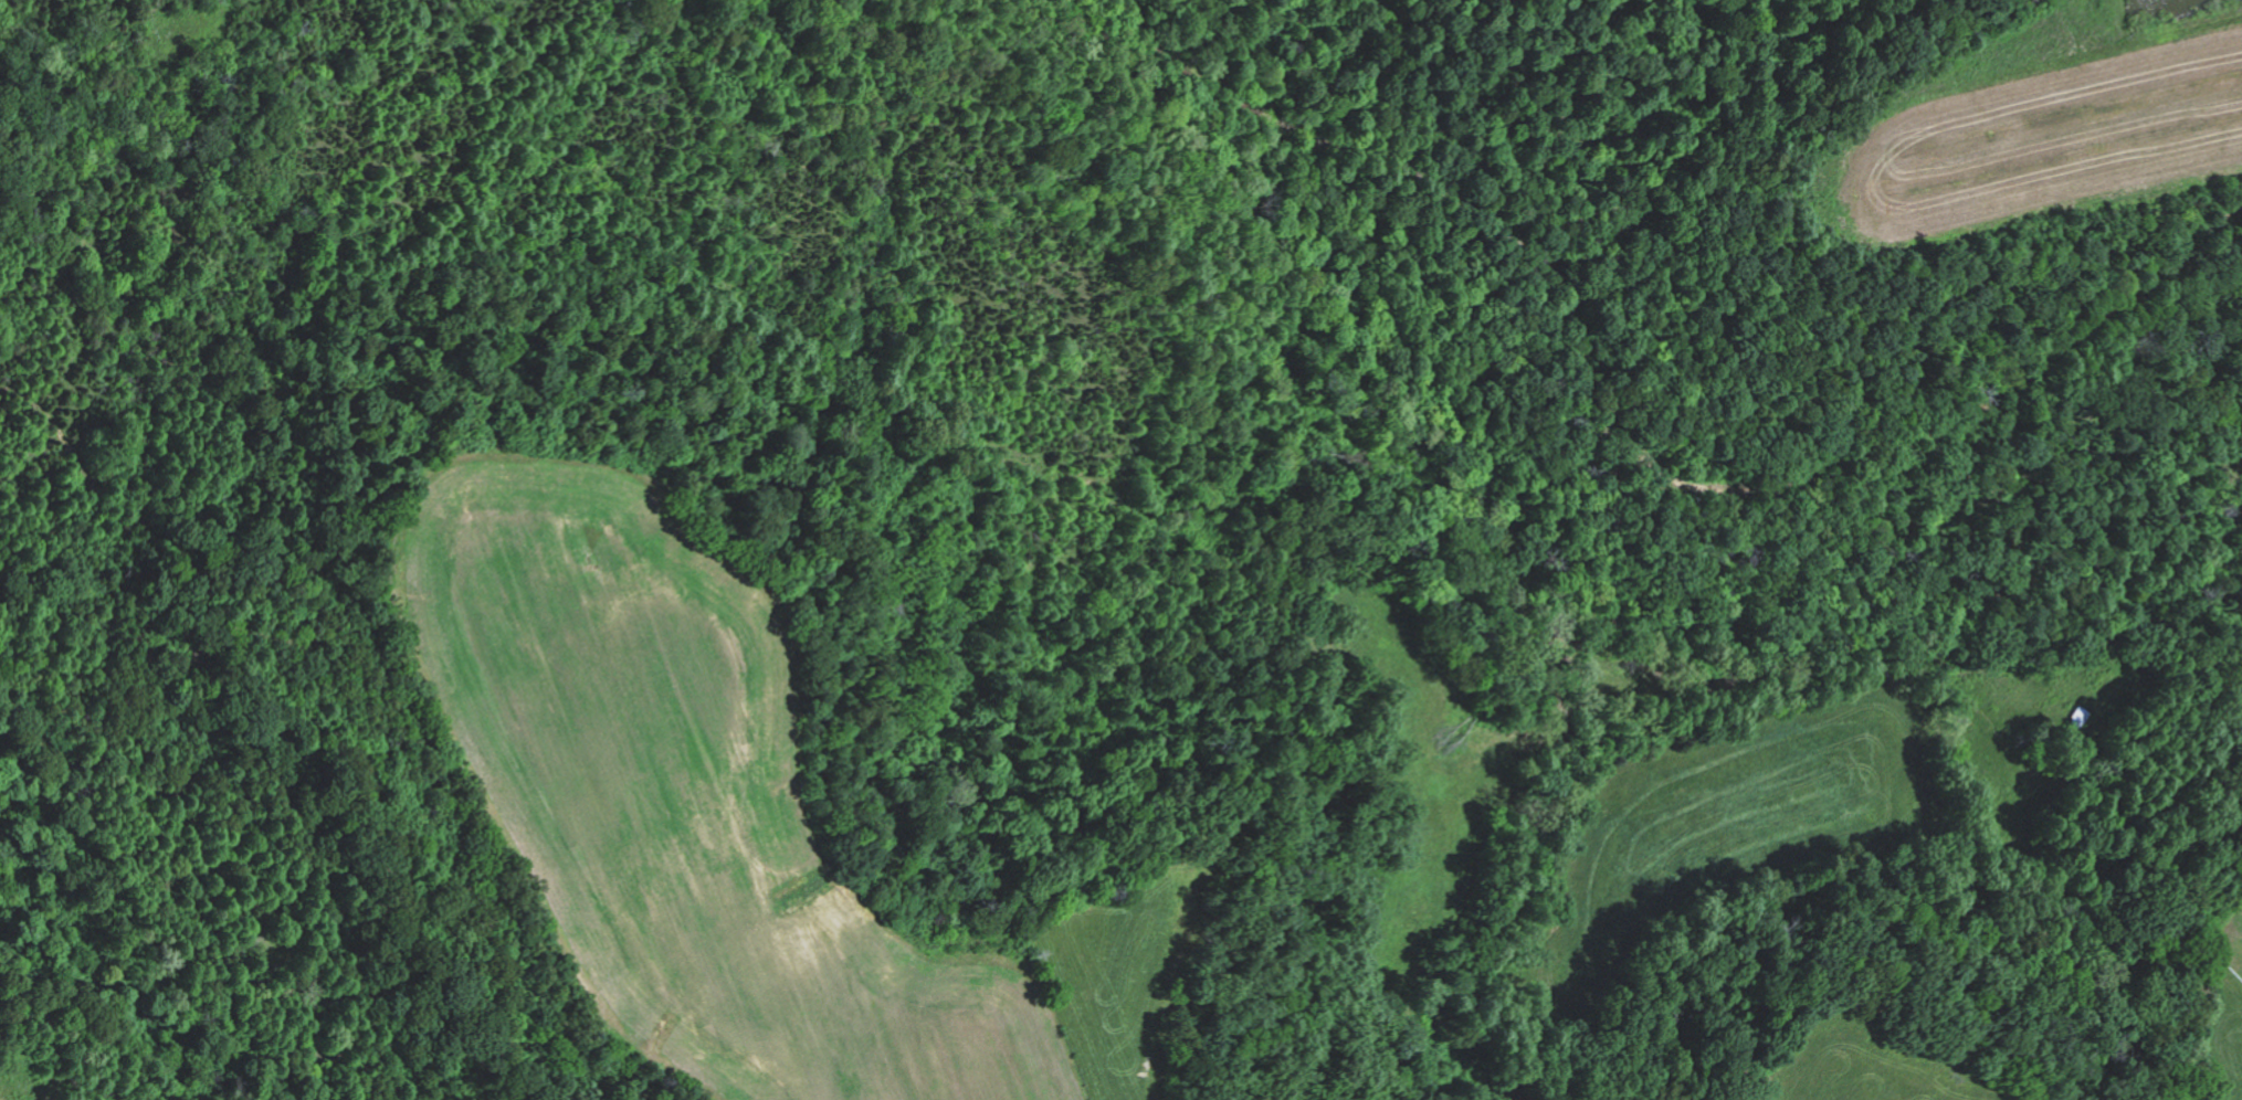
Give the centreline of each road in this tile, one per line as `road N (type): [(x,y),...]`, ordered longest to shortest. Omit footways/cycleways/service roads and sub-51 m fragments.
road 1 (residential): [(2241,227),(2128,267),(2080,306)]

